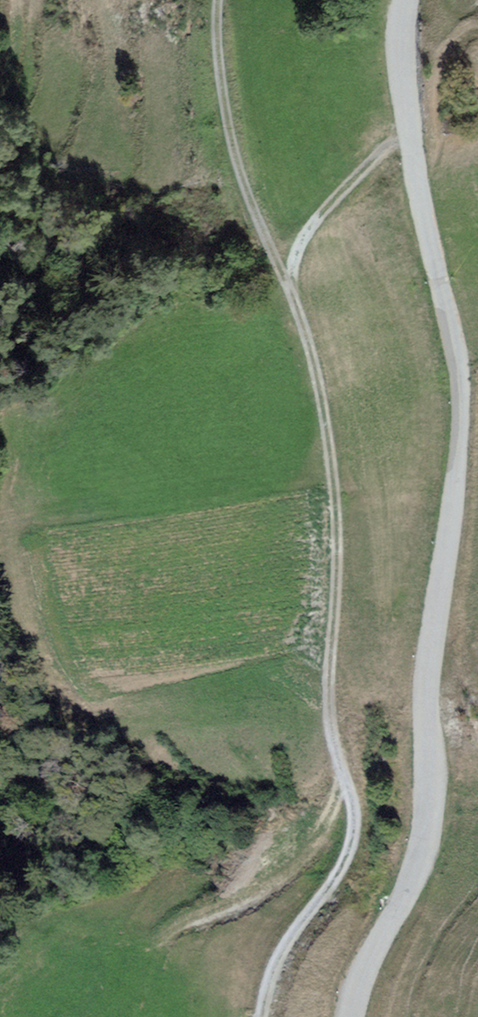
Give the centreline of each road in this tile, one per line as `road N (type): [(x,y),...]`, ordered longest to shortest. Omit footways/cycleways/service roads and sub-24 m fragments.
road 1 (track): [(263,1016),(271,966),(349,856),(349,795),(325,718),(337,531),(303,327),(226,149),(215,0)]
road 2 (tertiary): [(407,0),(401,66),(409,132),(458,358),(460,403),(426,694),(423,843),(347,1016)]
road 3 (track): [(409,132),(308,229),(285,286)]

